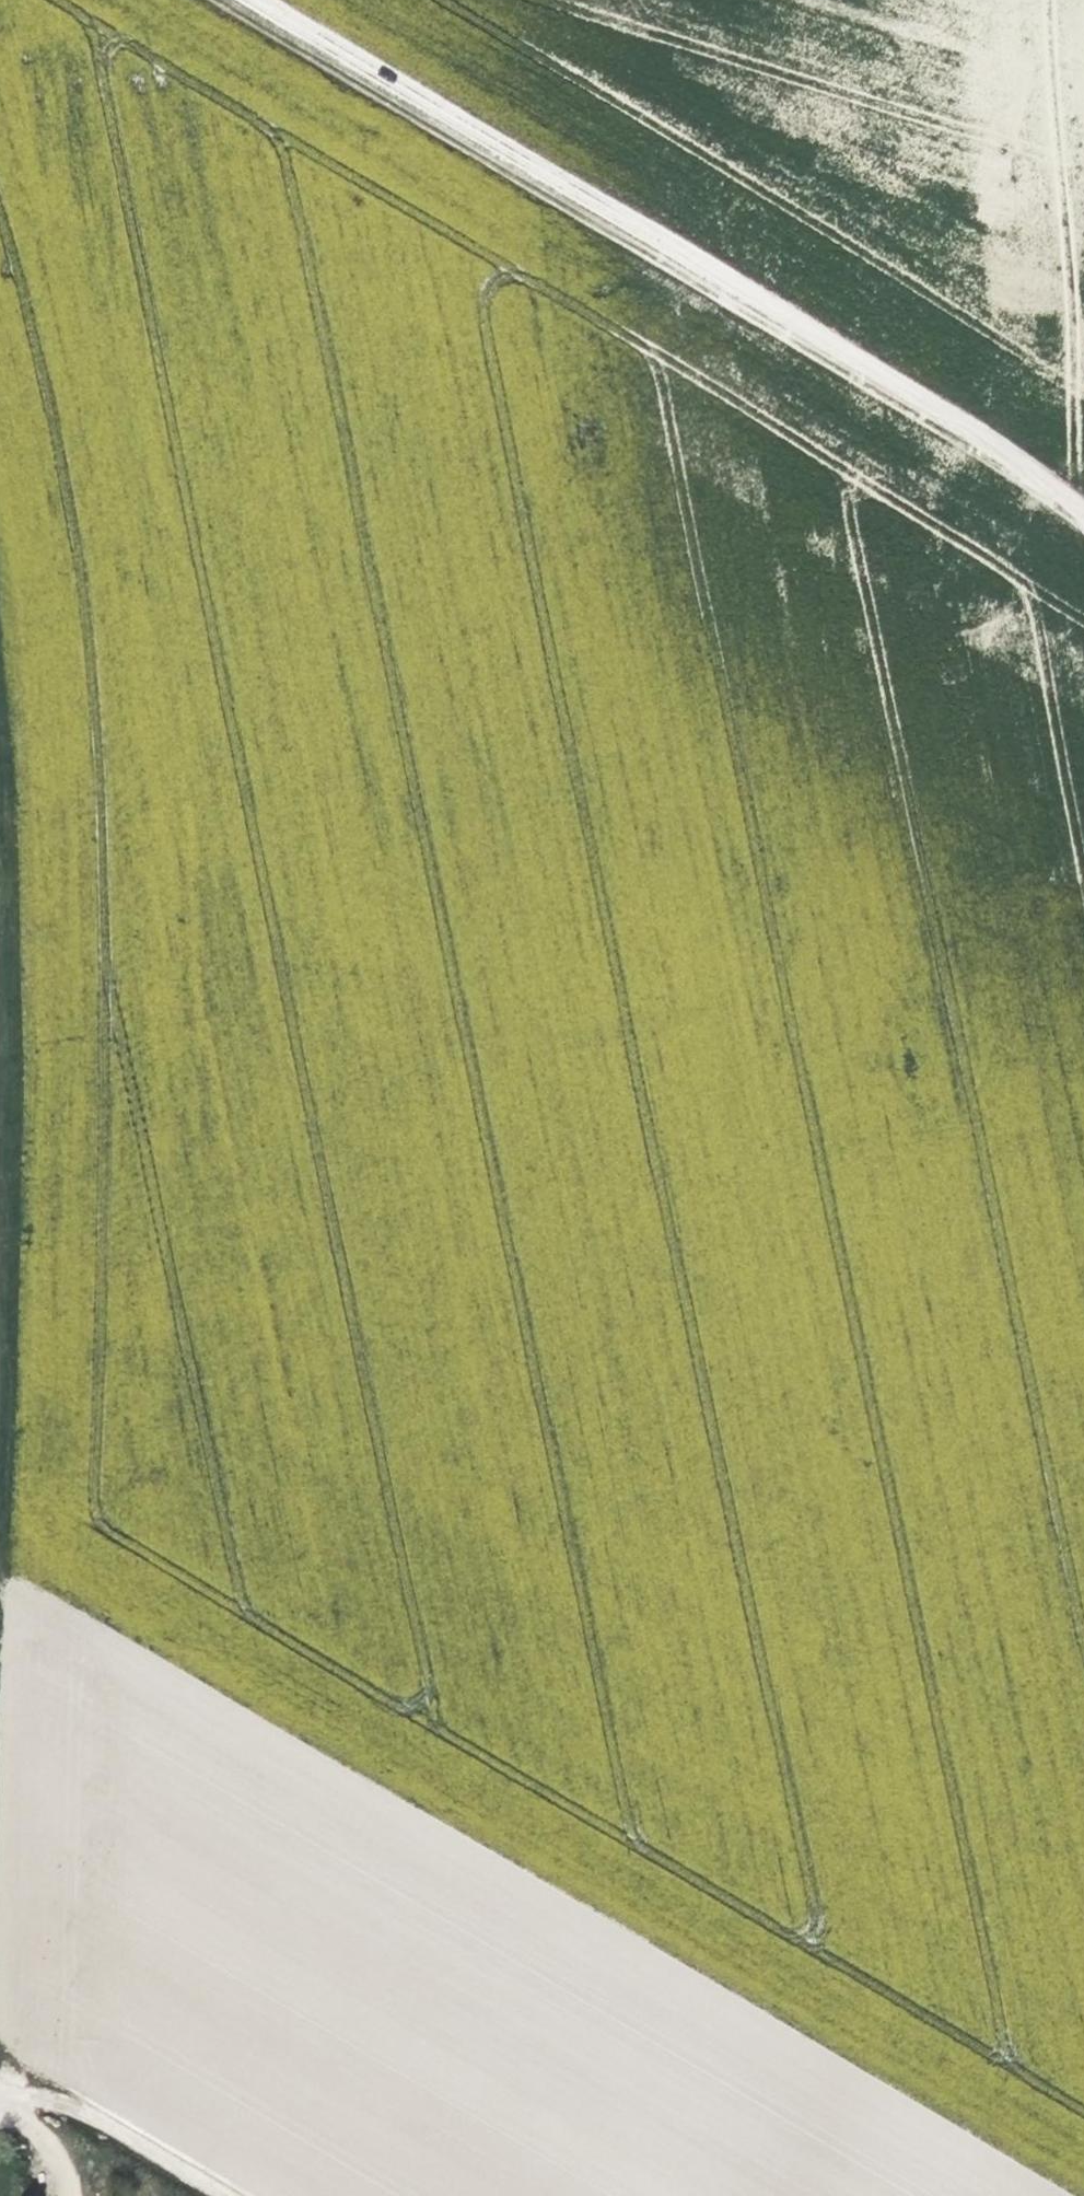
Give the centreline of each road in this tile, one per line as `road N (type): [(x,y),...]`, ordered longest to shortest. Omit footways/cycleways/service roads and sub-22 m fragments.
road 1 (track): [(240,0),(990,446),(1083,513)]
road 2 (track): [(225,2195),(68,2106),(0,2095)]

